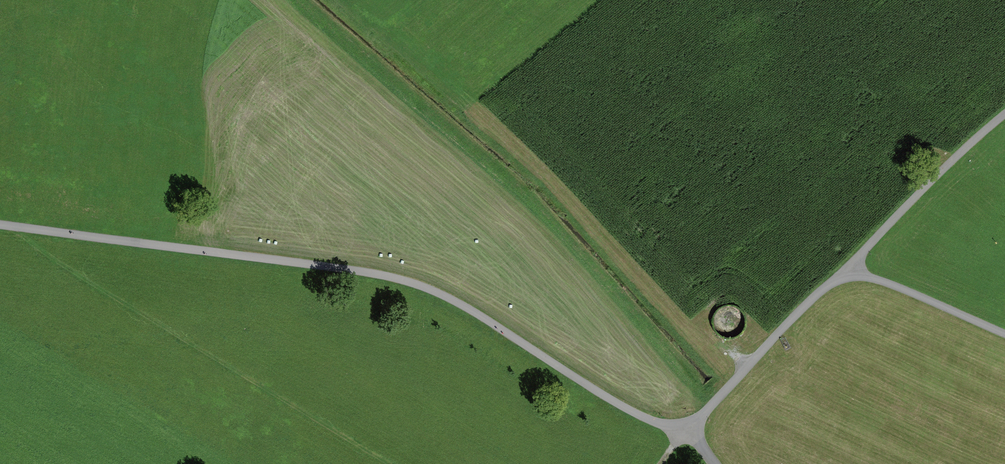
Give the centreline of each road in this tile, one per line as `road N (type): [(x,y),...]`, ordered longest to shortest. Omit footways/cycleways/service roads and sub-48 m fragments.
road 1 (unclassified): [(715,463),(686,433),(605,397),(436,289),(387,274),(0,223)]
road 2 (track): [(388,463),(14,233),(15,225)]
road 3 (track): [(1004,328),(853,263),(686,433)]

